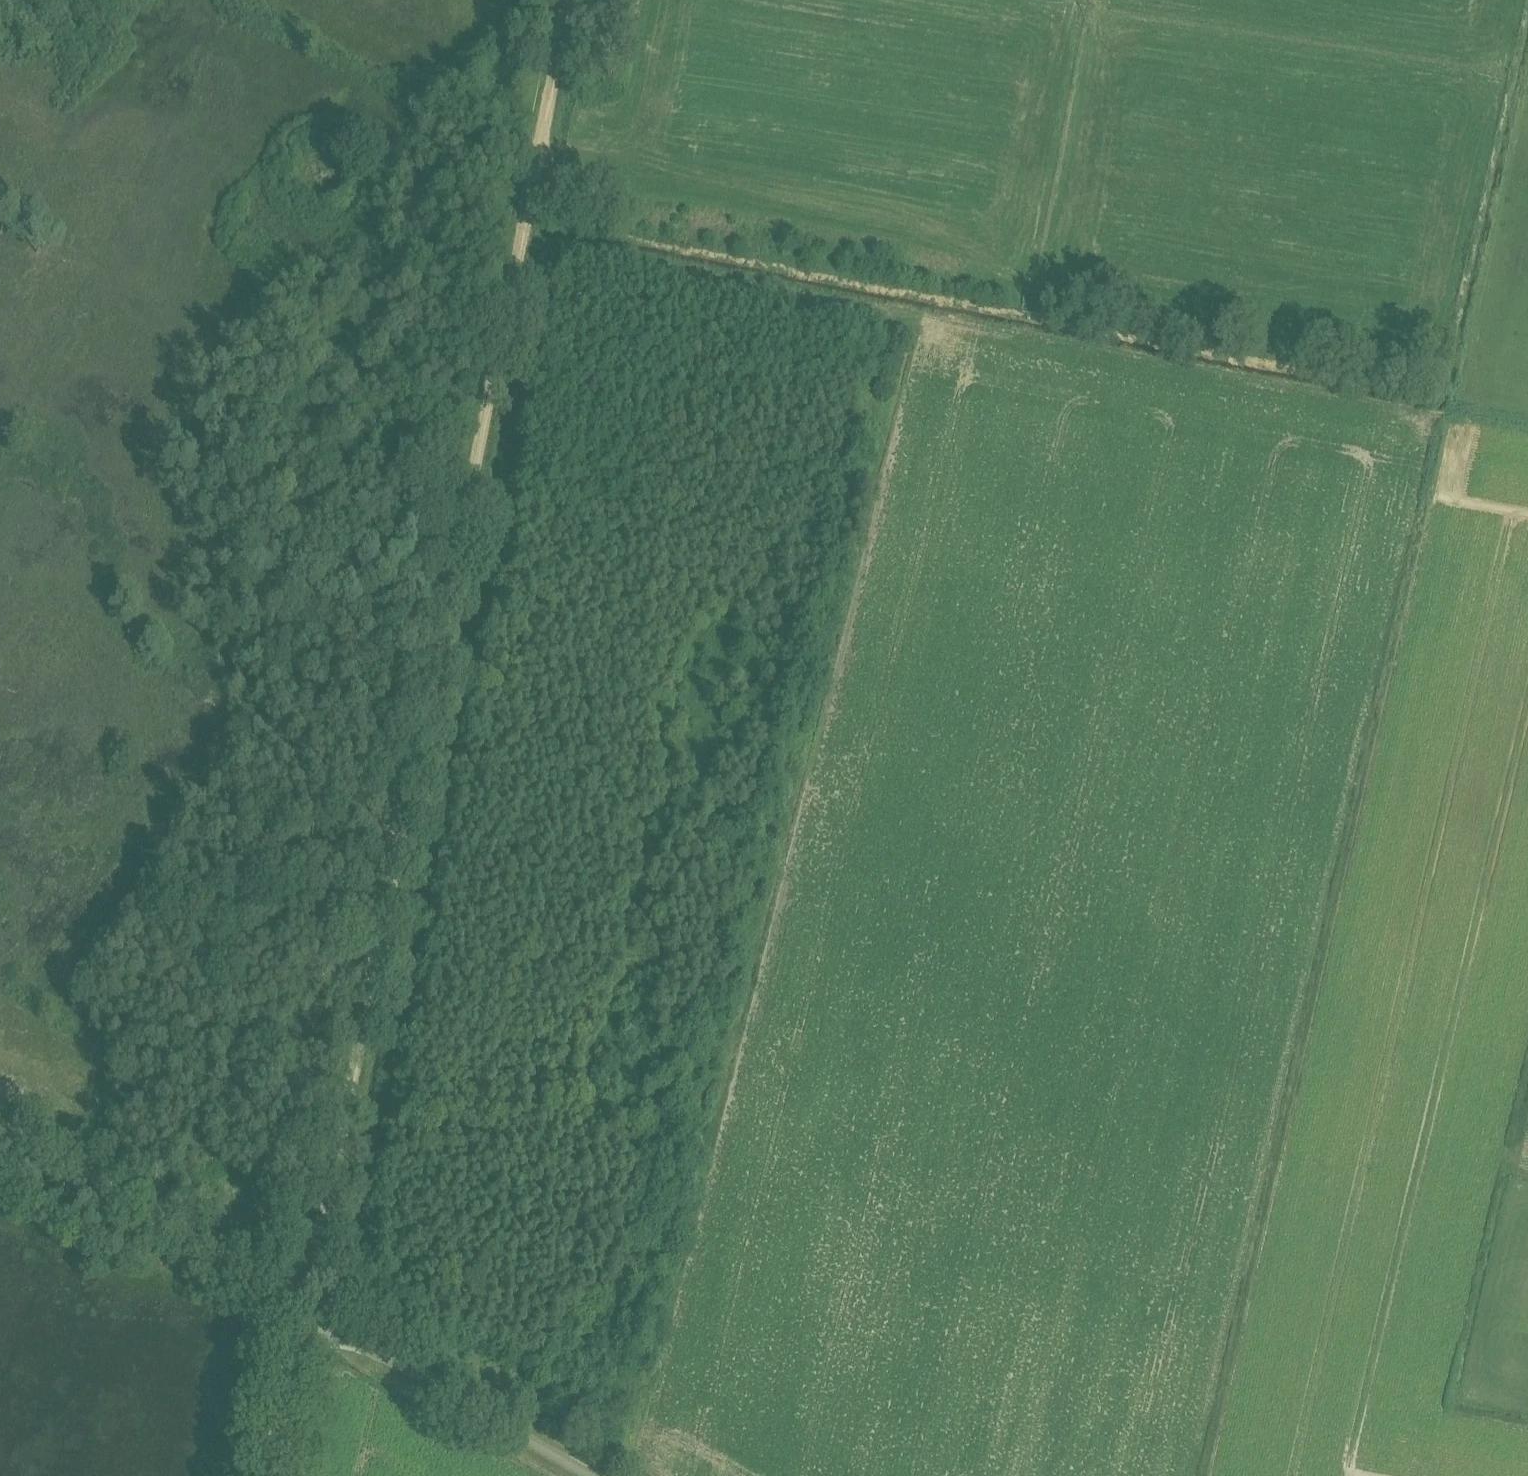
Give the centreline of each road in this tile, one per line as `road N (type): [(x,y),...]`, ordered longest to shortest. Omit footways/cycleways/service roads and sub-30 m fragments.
road 1 (track): [(300,1310),(345,1119),(568,0)]
road 2 (track): [(0,1130),(300,1310)]
road 3 (unclassified): [(596,1475),(300,1310)]
road 4 (unclassified): [(267,1475),(300,1310)]

